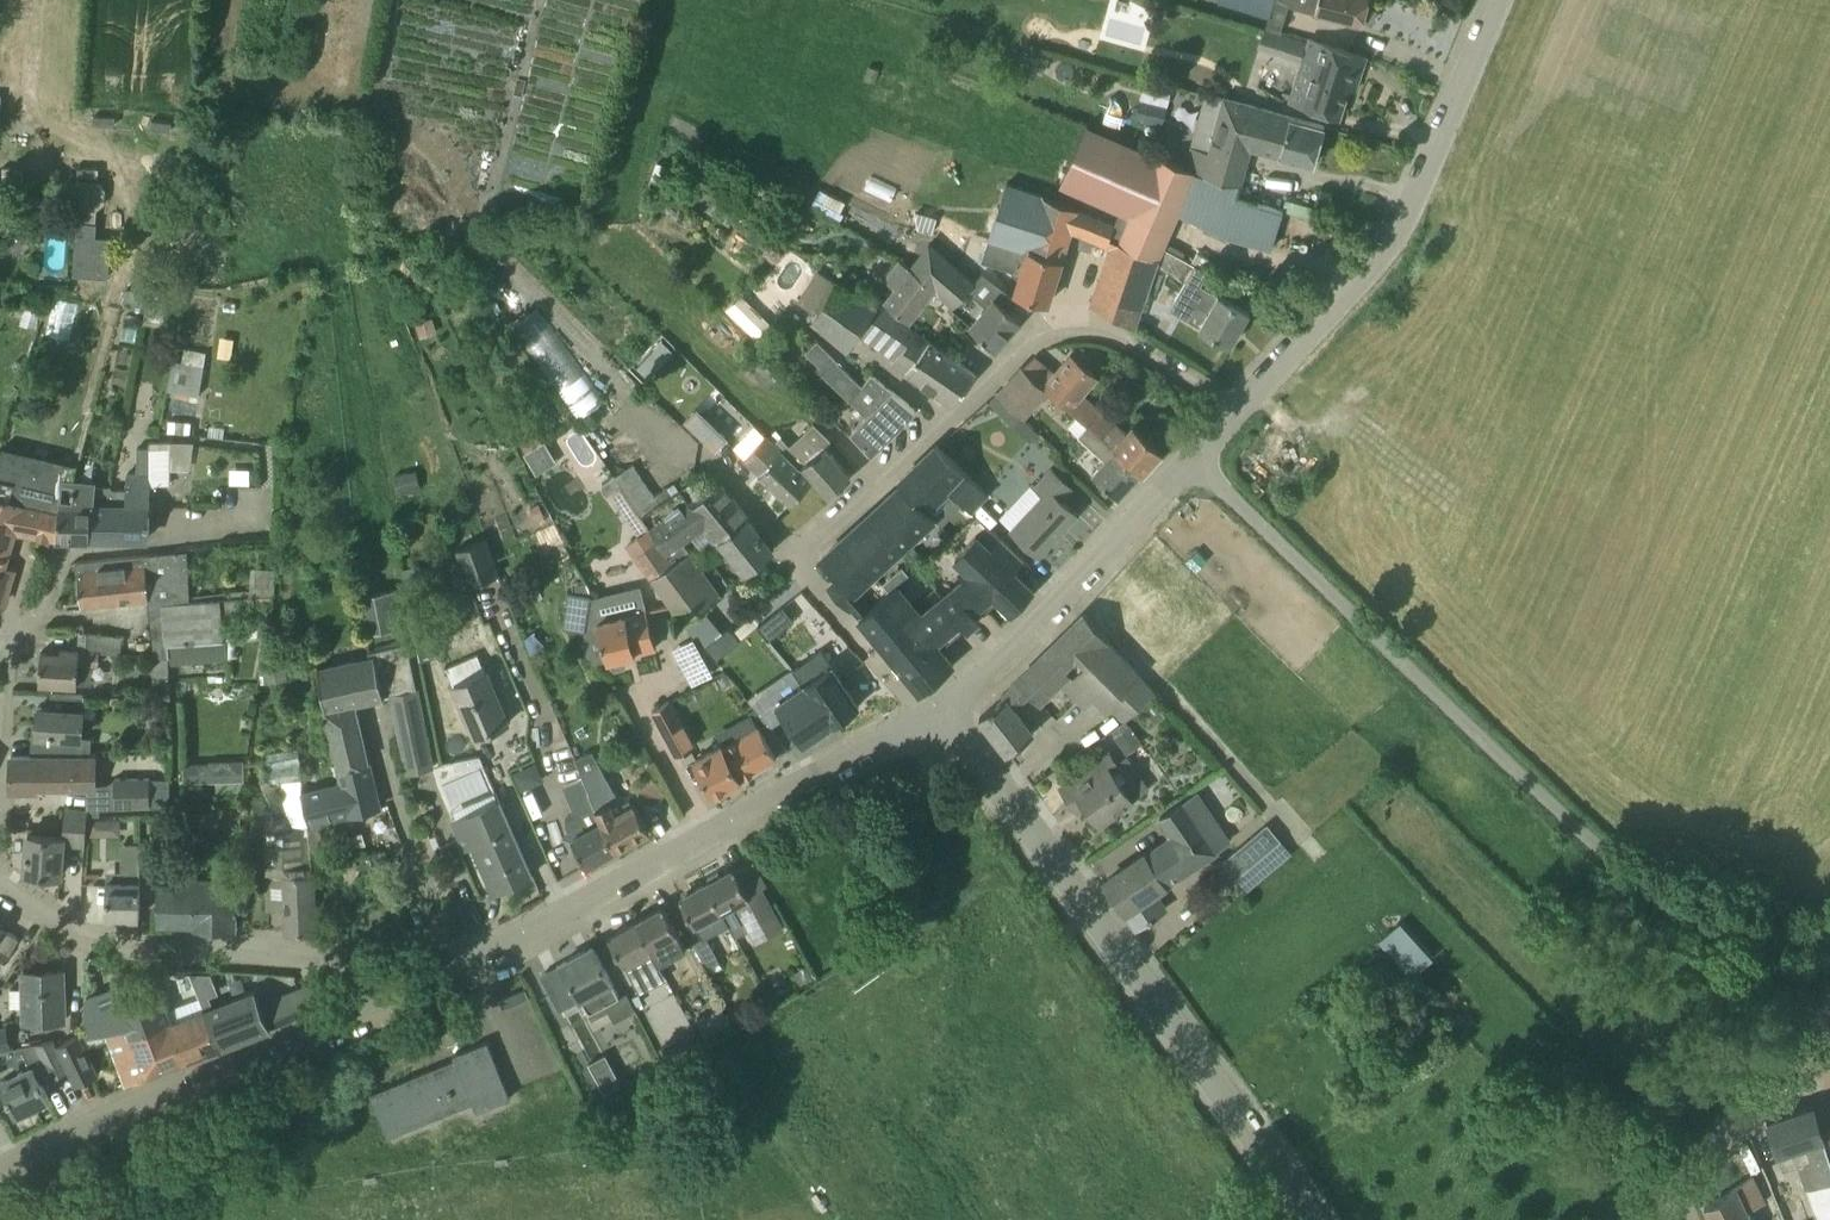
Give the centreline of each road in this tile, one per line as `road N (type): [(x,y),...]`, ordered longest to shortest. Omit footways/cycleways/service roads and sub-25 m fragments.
road 1 (residential): [(1829,937),(1724,908),(1650,877),(1583,835),(1192,455)]
road 2 (residential): [(928,717),(819,591),(804,557),(810,545),(1033,344),(1059,333),(1118,337),(1233,409)]
road 3 (residential): [(1310,1219),(1015,811),(928,717)]
road 4 (unclassified): [(376,1002),(585,902),(928,717)]
road 5 (unclassified): [(1233,409),(1383,256),(1428,175),(1499,0)]
road 6 (unclassified): [(0,1171),(376,1002)]
road 7 (residential): [(376,1002),(337,961),(297,950),(89,939),(0,888)]
road 8 (unclassified): [(928,717),(1031,627),(1192,455)]
road 9 (unclassified): [(1642,1219),(1728,1133),(1829,1005)]
road 10 (residential): [(5,643),(32,621),(69,553),(148,547)]

